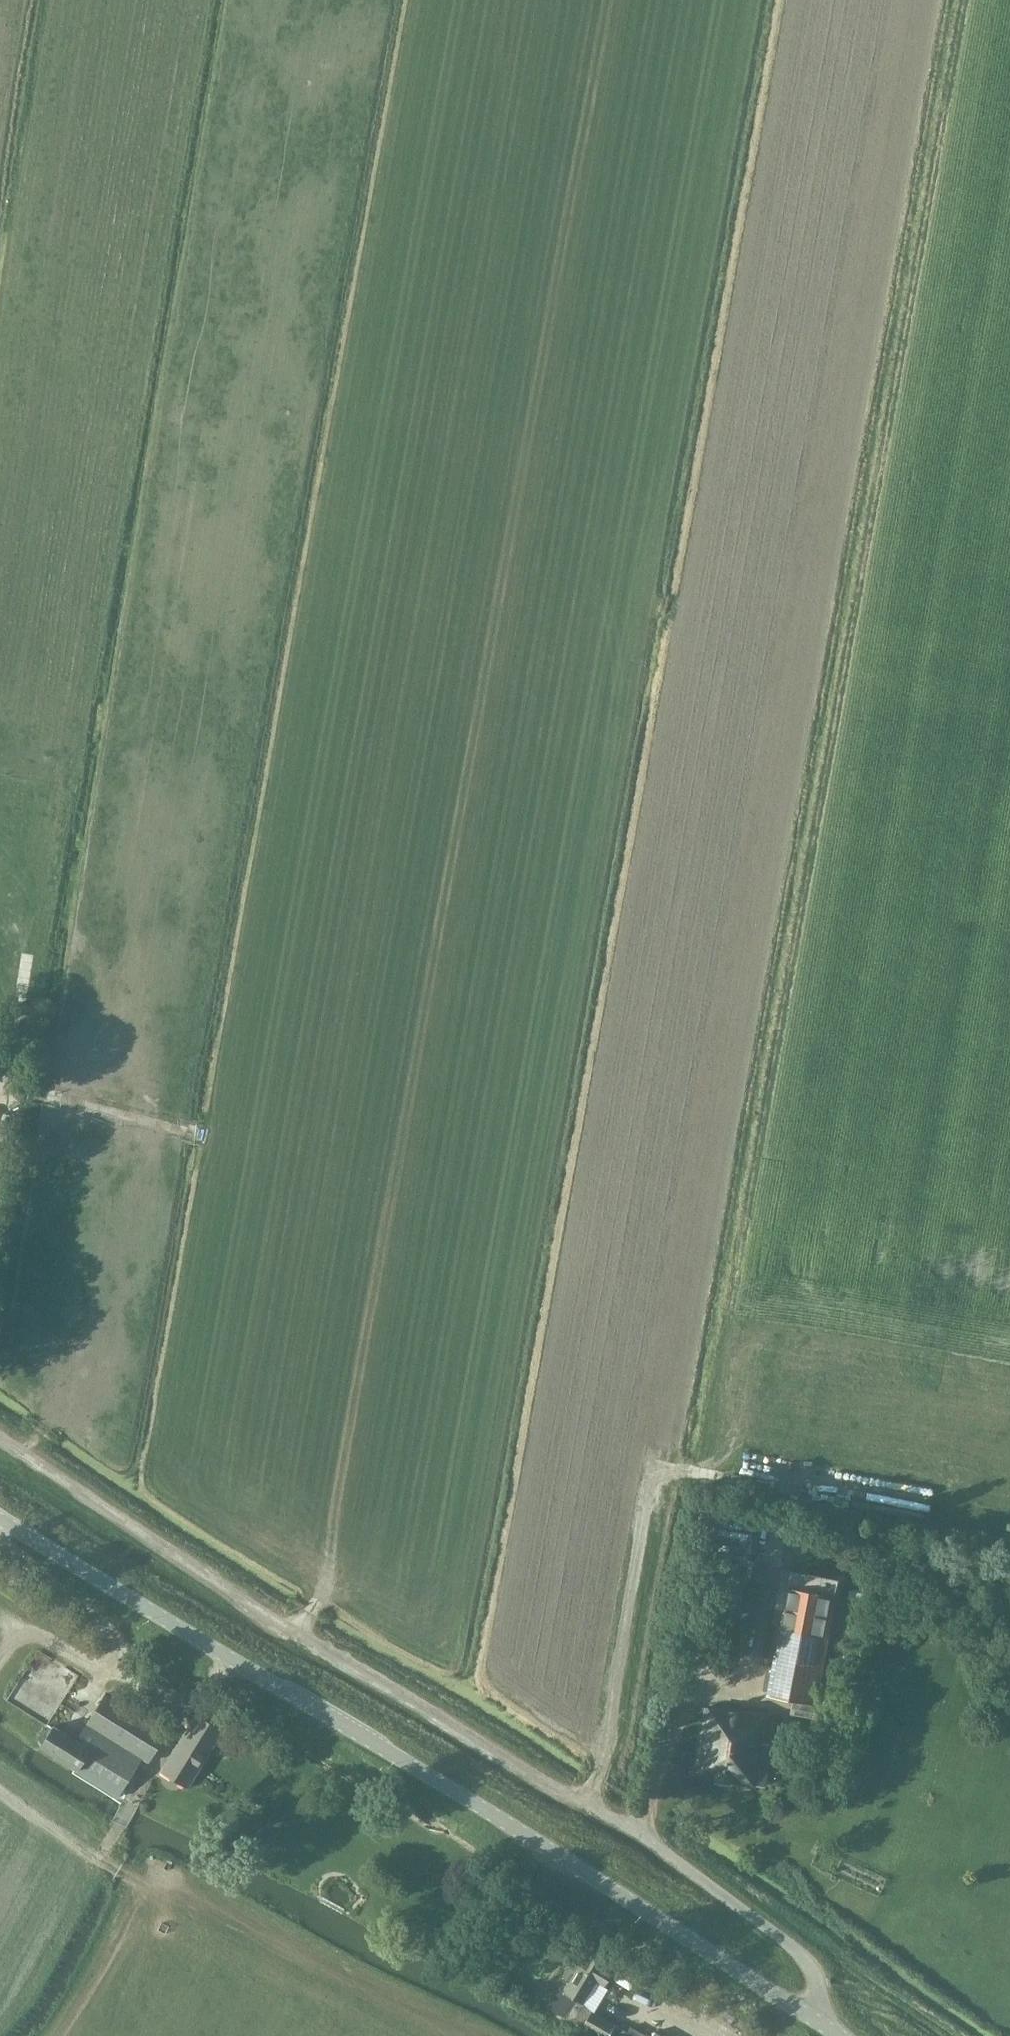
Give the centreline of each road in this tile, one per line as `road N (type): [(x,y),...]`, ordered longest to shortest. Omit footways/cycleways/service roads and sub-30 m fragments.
road 1 (tertiary): [(842,2035),(0,1515)]

